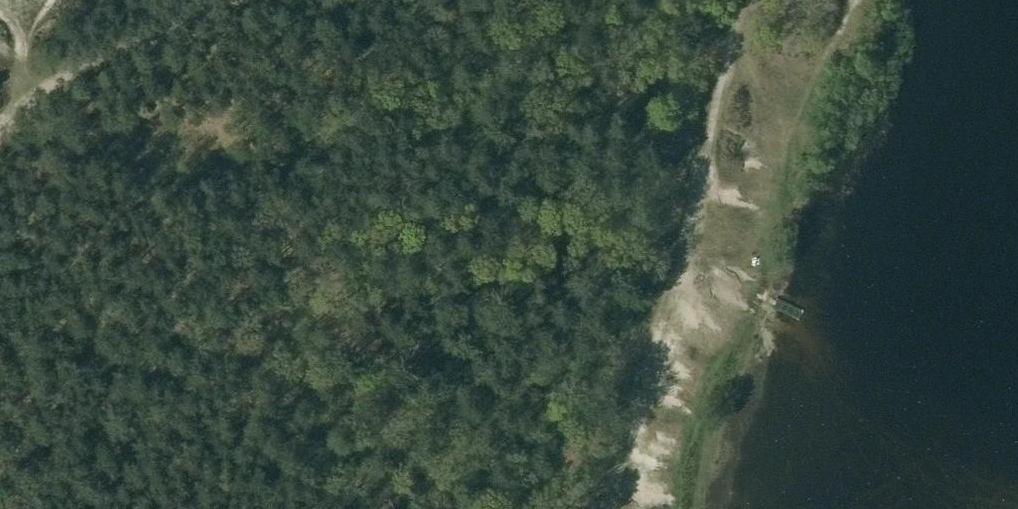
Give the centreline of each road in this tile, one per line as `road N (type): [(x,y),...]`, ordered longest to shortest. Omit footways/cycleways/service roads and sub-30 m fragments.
road 1 (track): [(612,508),(736,0)]
road 2 (track): [(232,0),(88,59),(0,132)]

